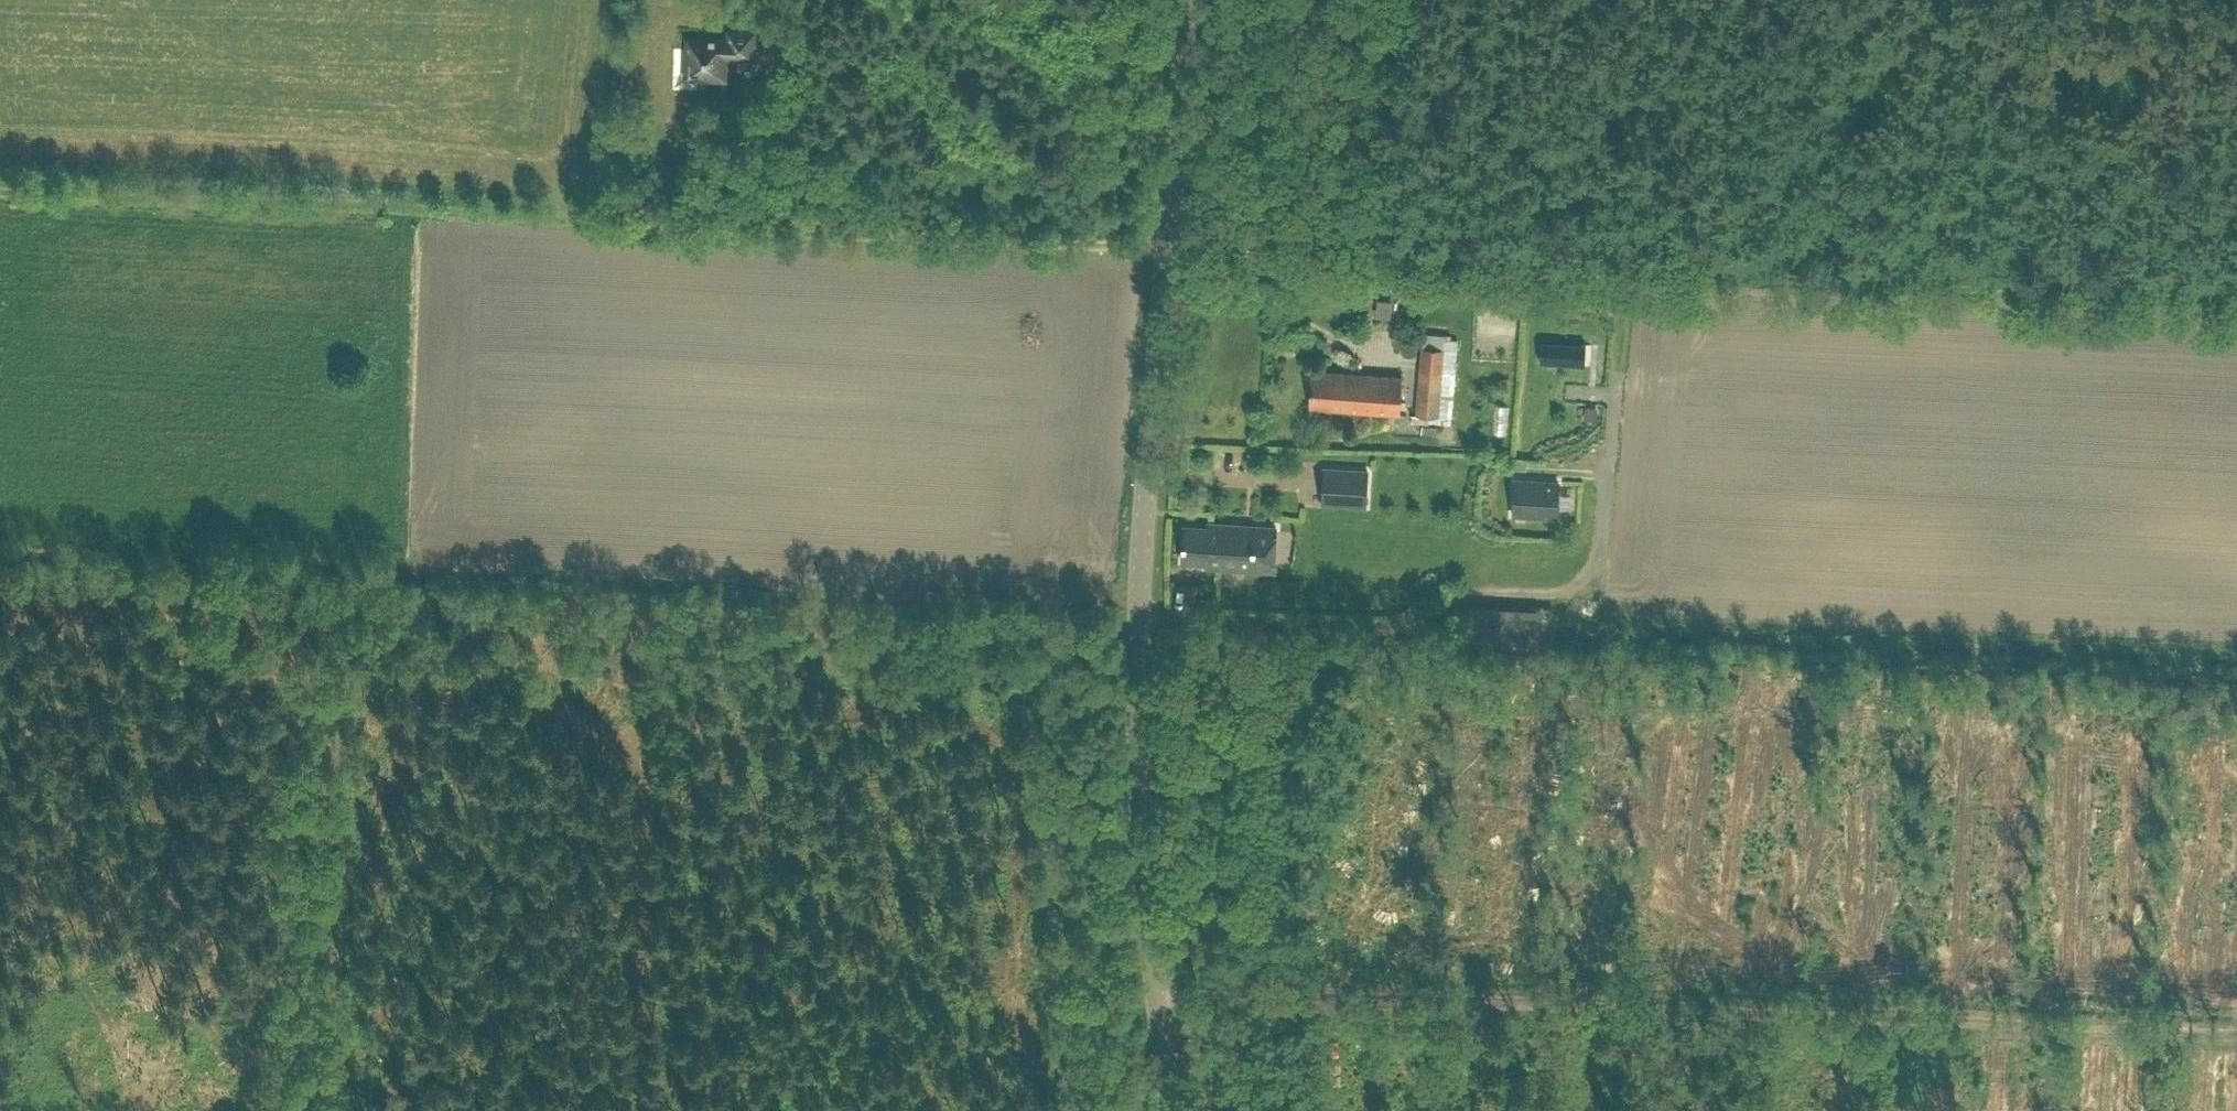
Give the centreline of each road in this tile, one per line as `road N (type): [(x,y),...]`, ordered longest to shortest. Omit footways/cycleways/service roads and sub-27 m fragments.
road 1 (track): [(2236,294),(877,231),(749,89)]
road 2 (tertiary): [(1169,1110),(1148,941),(1136,731),(1139,562),(1190,0)]
road 3 (track): [(2236,1037),(1154,988)]
road 4 (track): [(877,231),(0,192)]

